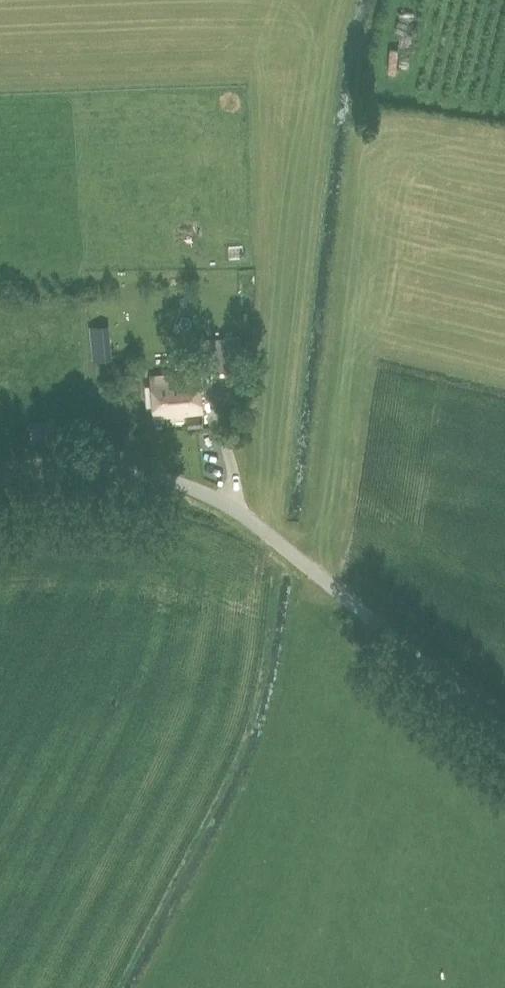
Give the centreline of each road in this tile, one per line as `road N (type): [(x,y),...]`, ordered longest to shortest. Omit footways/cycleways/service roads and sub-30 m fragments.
road 1 (unclassified): [(504,736),(218,499),(125,472),(0,481)]

